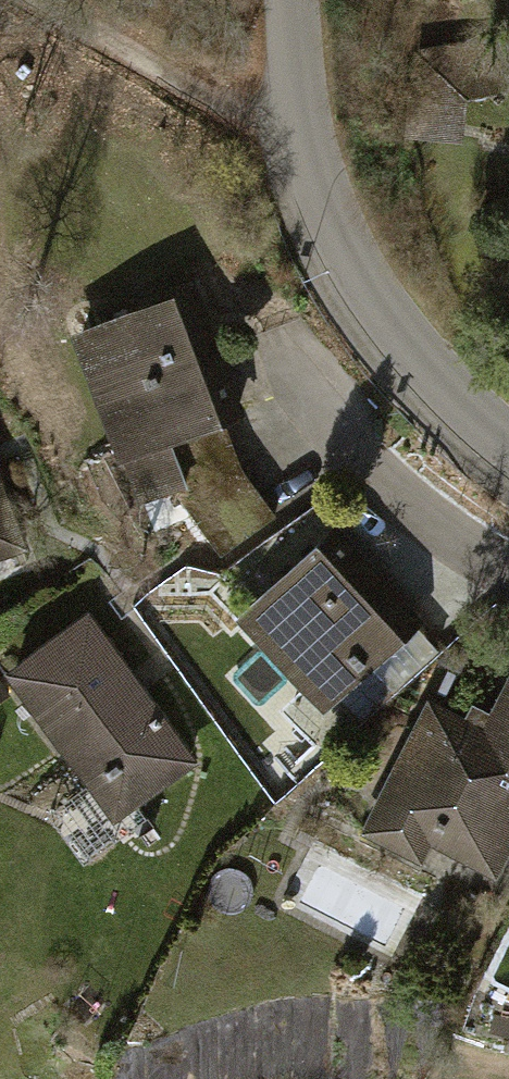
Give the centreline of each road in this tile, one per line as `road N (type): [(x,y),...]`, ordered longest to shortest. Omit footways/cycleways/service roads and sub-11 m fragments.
road 1 (unclassified): [(292,0),(317,182),(346,249),(406,343),(508,441)]
road 2 (track): [(25,0),(251,117),(302,112)]

